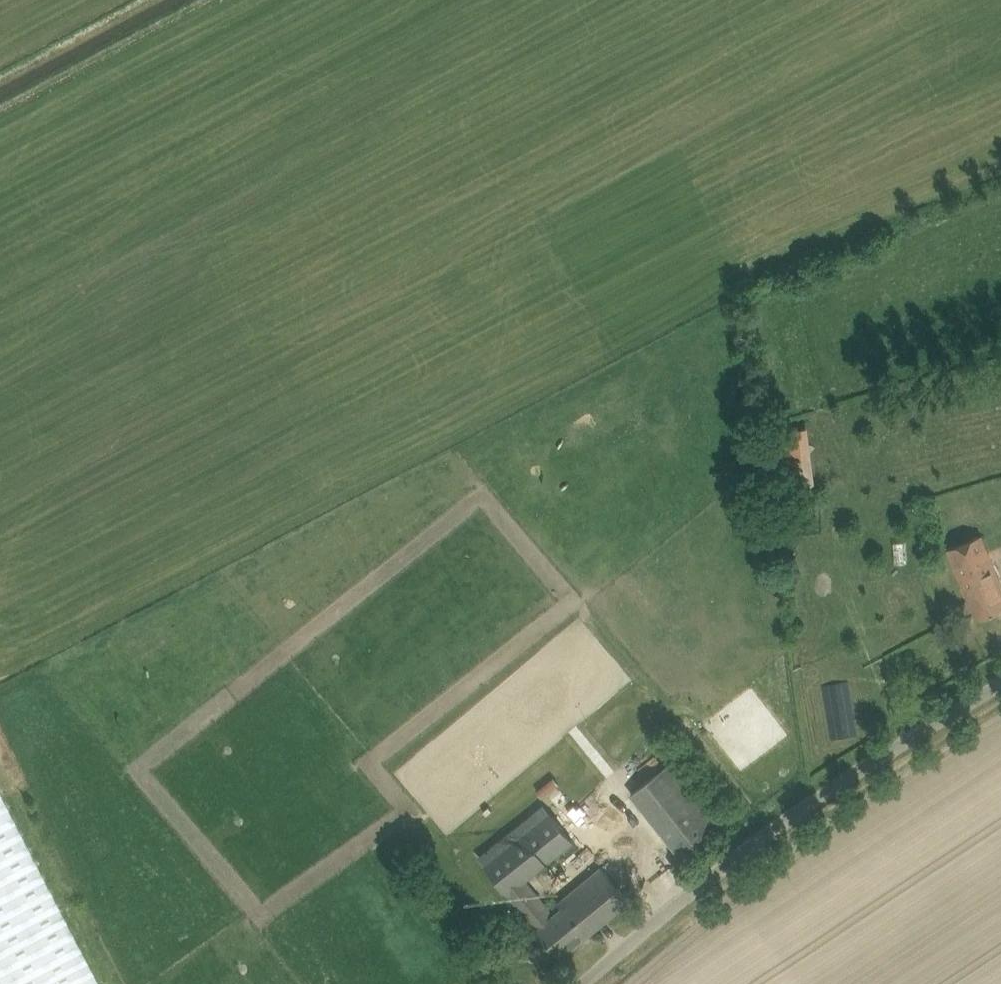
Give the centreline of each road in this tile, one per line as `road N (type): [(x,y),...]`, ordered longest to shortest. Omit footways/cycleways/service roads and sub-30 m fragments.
road 1 (unclassified): [(587,983),(792,813),(1000,683)]

